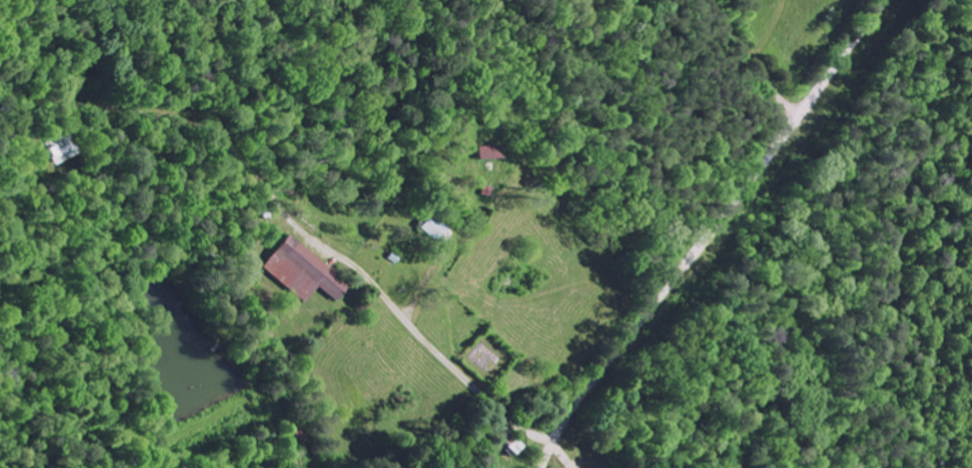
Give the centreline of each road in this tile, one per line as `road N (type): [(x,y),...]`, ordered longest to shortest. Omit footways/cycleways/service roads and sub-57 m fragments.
road 1 (residential): [(546,467),(554,441),(612,355),(891,0)]
road 2 (residential): [(919,467),(857,366),(826,164),(683,0)]
road 3 (residential): [(554,441),(483,399),(214,134)]

